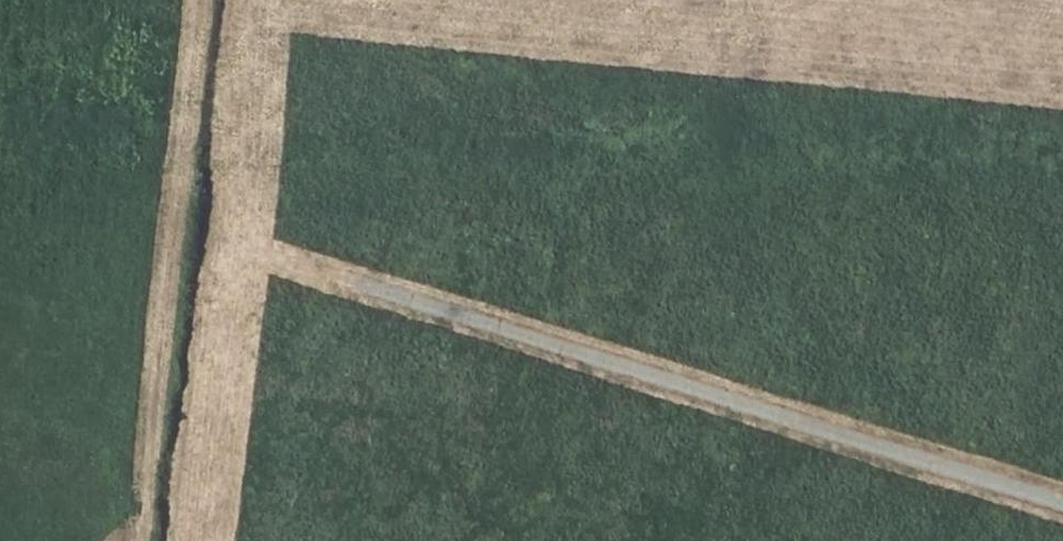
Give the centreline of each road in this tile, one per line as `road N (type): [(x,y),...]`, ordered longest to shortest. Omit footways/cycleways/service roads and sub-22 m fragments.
road 1 (track): [(1062,503),(352,281)]

